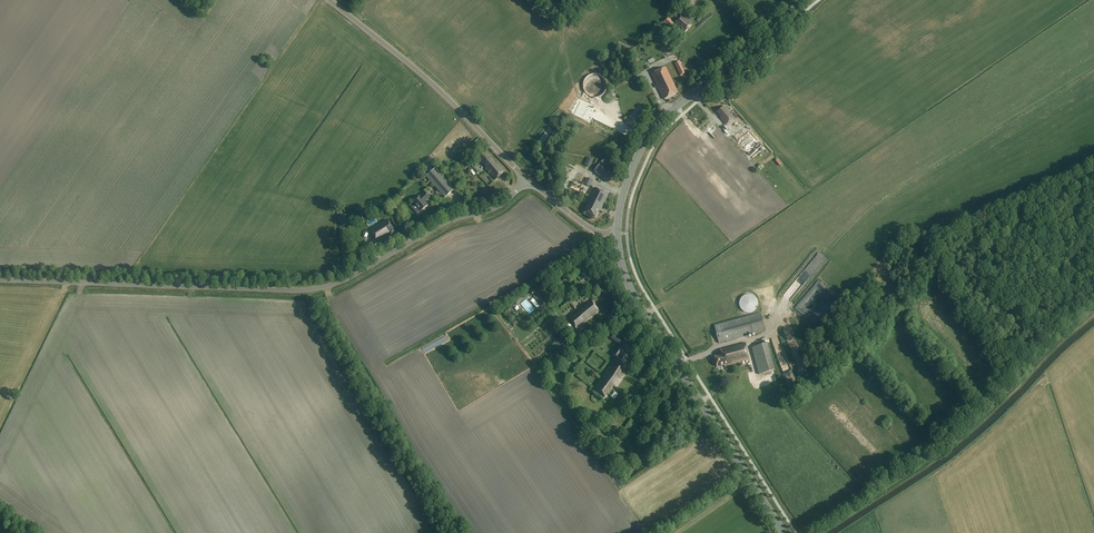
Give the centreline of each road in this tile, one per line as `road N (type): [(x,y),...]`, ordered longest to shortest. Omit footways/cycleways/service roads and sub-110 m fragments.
road 1 (unclassified): [(527,179),(499,207),(443,224),(314,289),(0,280)]
road 2 (track): [(1093,315),(977,426),(816,532)]
road 3 (primary): [(783,532),(638,302),(618,233)]
road 4 (primary): [(618,233),(625,187),(647,139),(804,0)]
road 5 (unclassified): [(527,179),(428,80),(330,0)]

